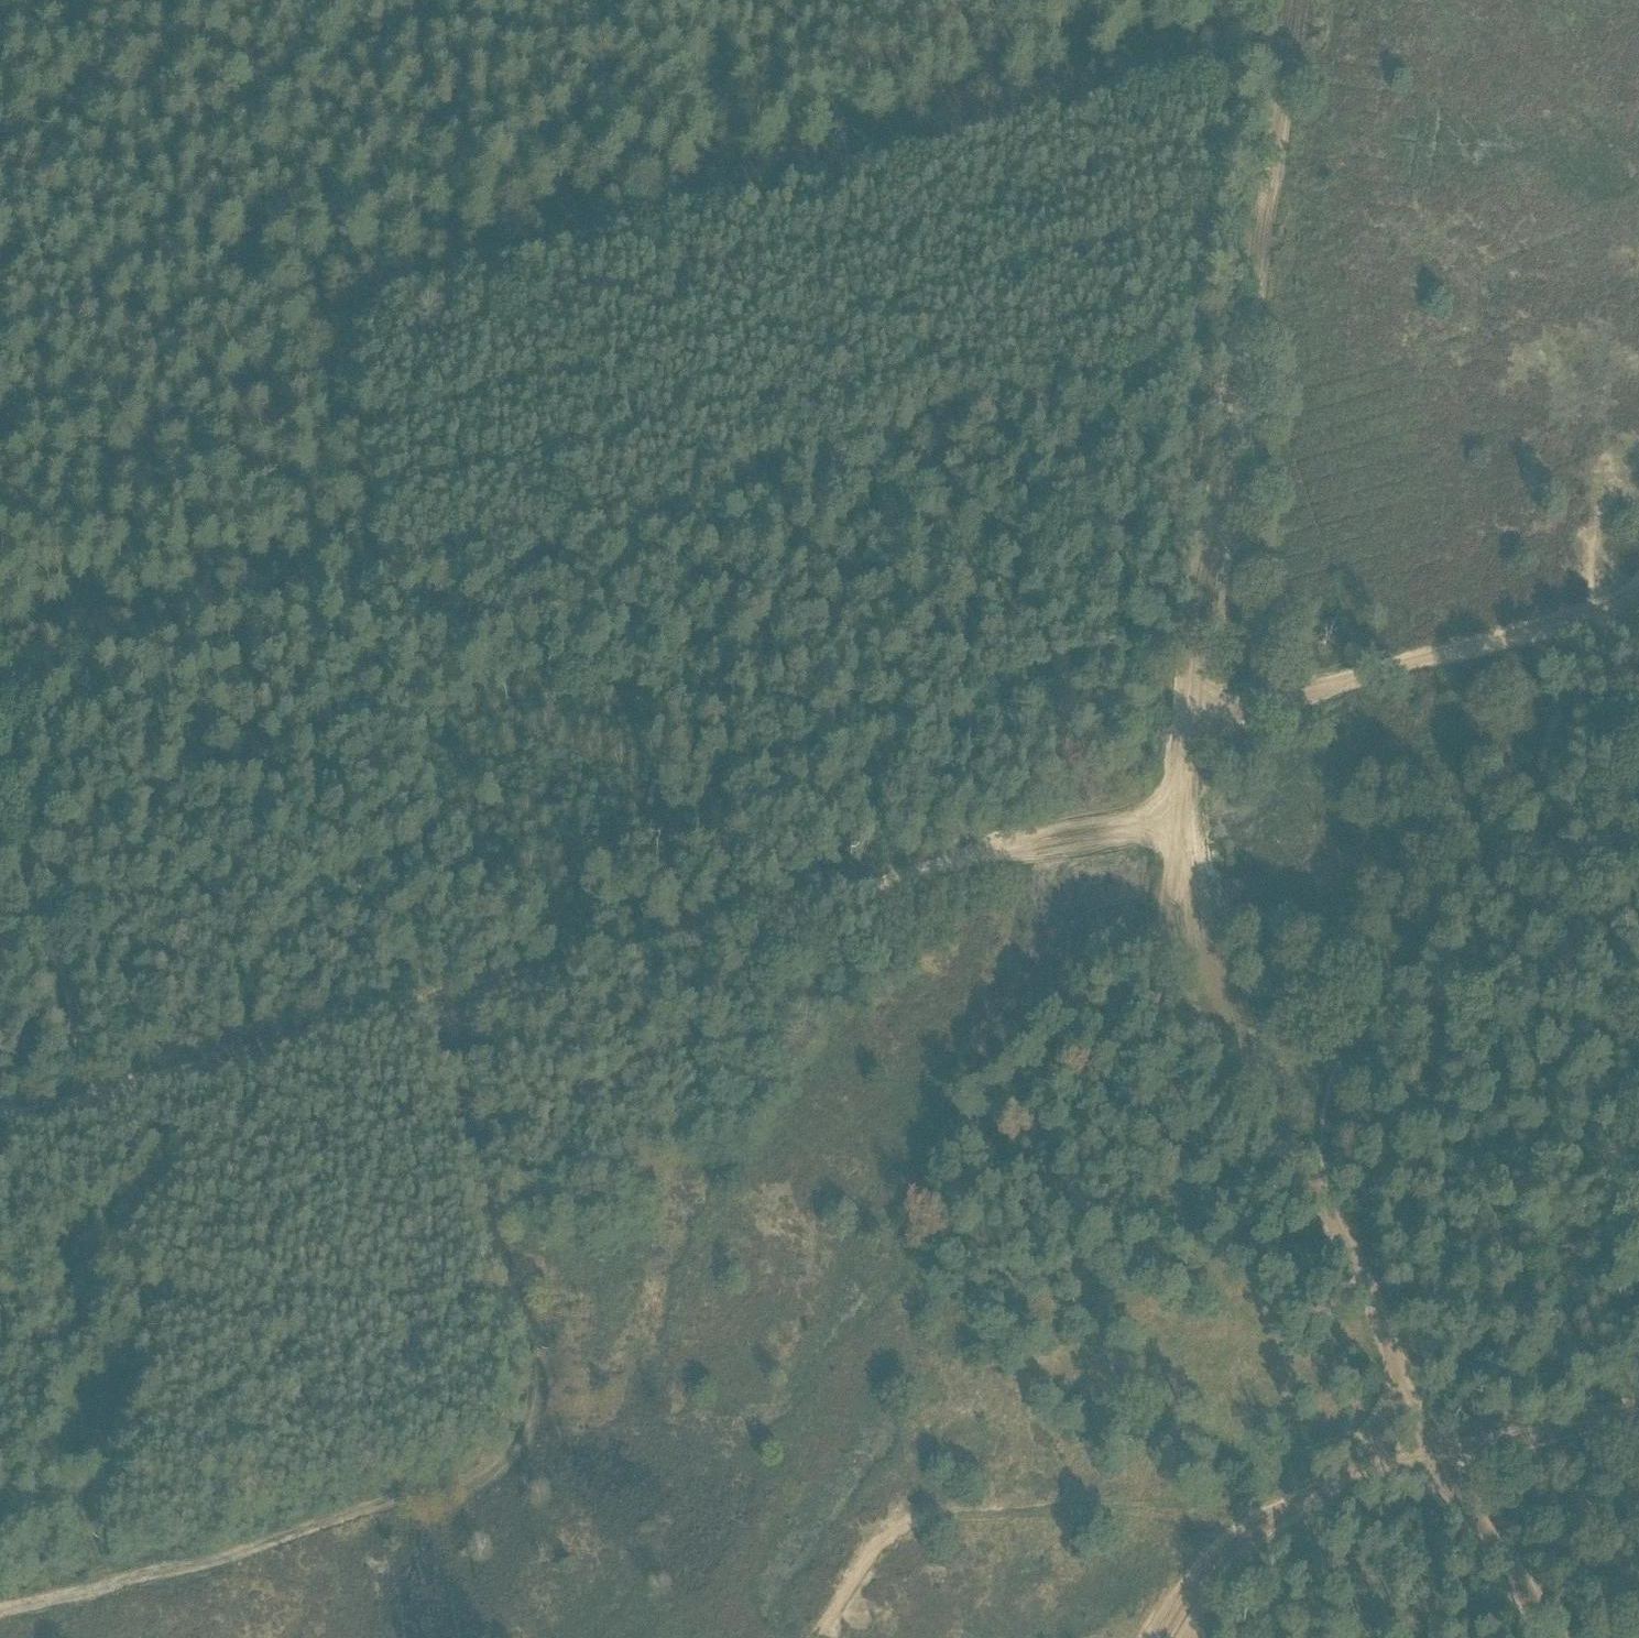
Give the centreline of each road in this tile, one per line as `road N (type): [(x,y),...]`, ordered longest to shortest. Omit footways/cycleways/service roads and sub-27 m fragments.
road 1 (track): [(1638,600),(1622,609),(1587,662),(1532,802),(1344,1065),(1304,1180),(1385,1334),(1419,1452),(1276,1505),(1216,1552),(1161,1637)]
road 2 (track): [(1240,353),(0,681)]
road 3 (track): [(1293,0),(1176,811),(1197,924),(1236,1038),(1304,1180)]
road 4 (track): [(1176,811),(425,1006),(83,1108)]
road 5 (track): [(0,1602),(454,1471),(511,1430),(528,1391),(425,1006)]
road 6 (track): [(1561,1637),(1419,1452),(1638,1421)]
road 7 (track): [(1622,609),(1188,722)]
road 8 (track): [(0,769),(83,1108),(0,1129)]

